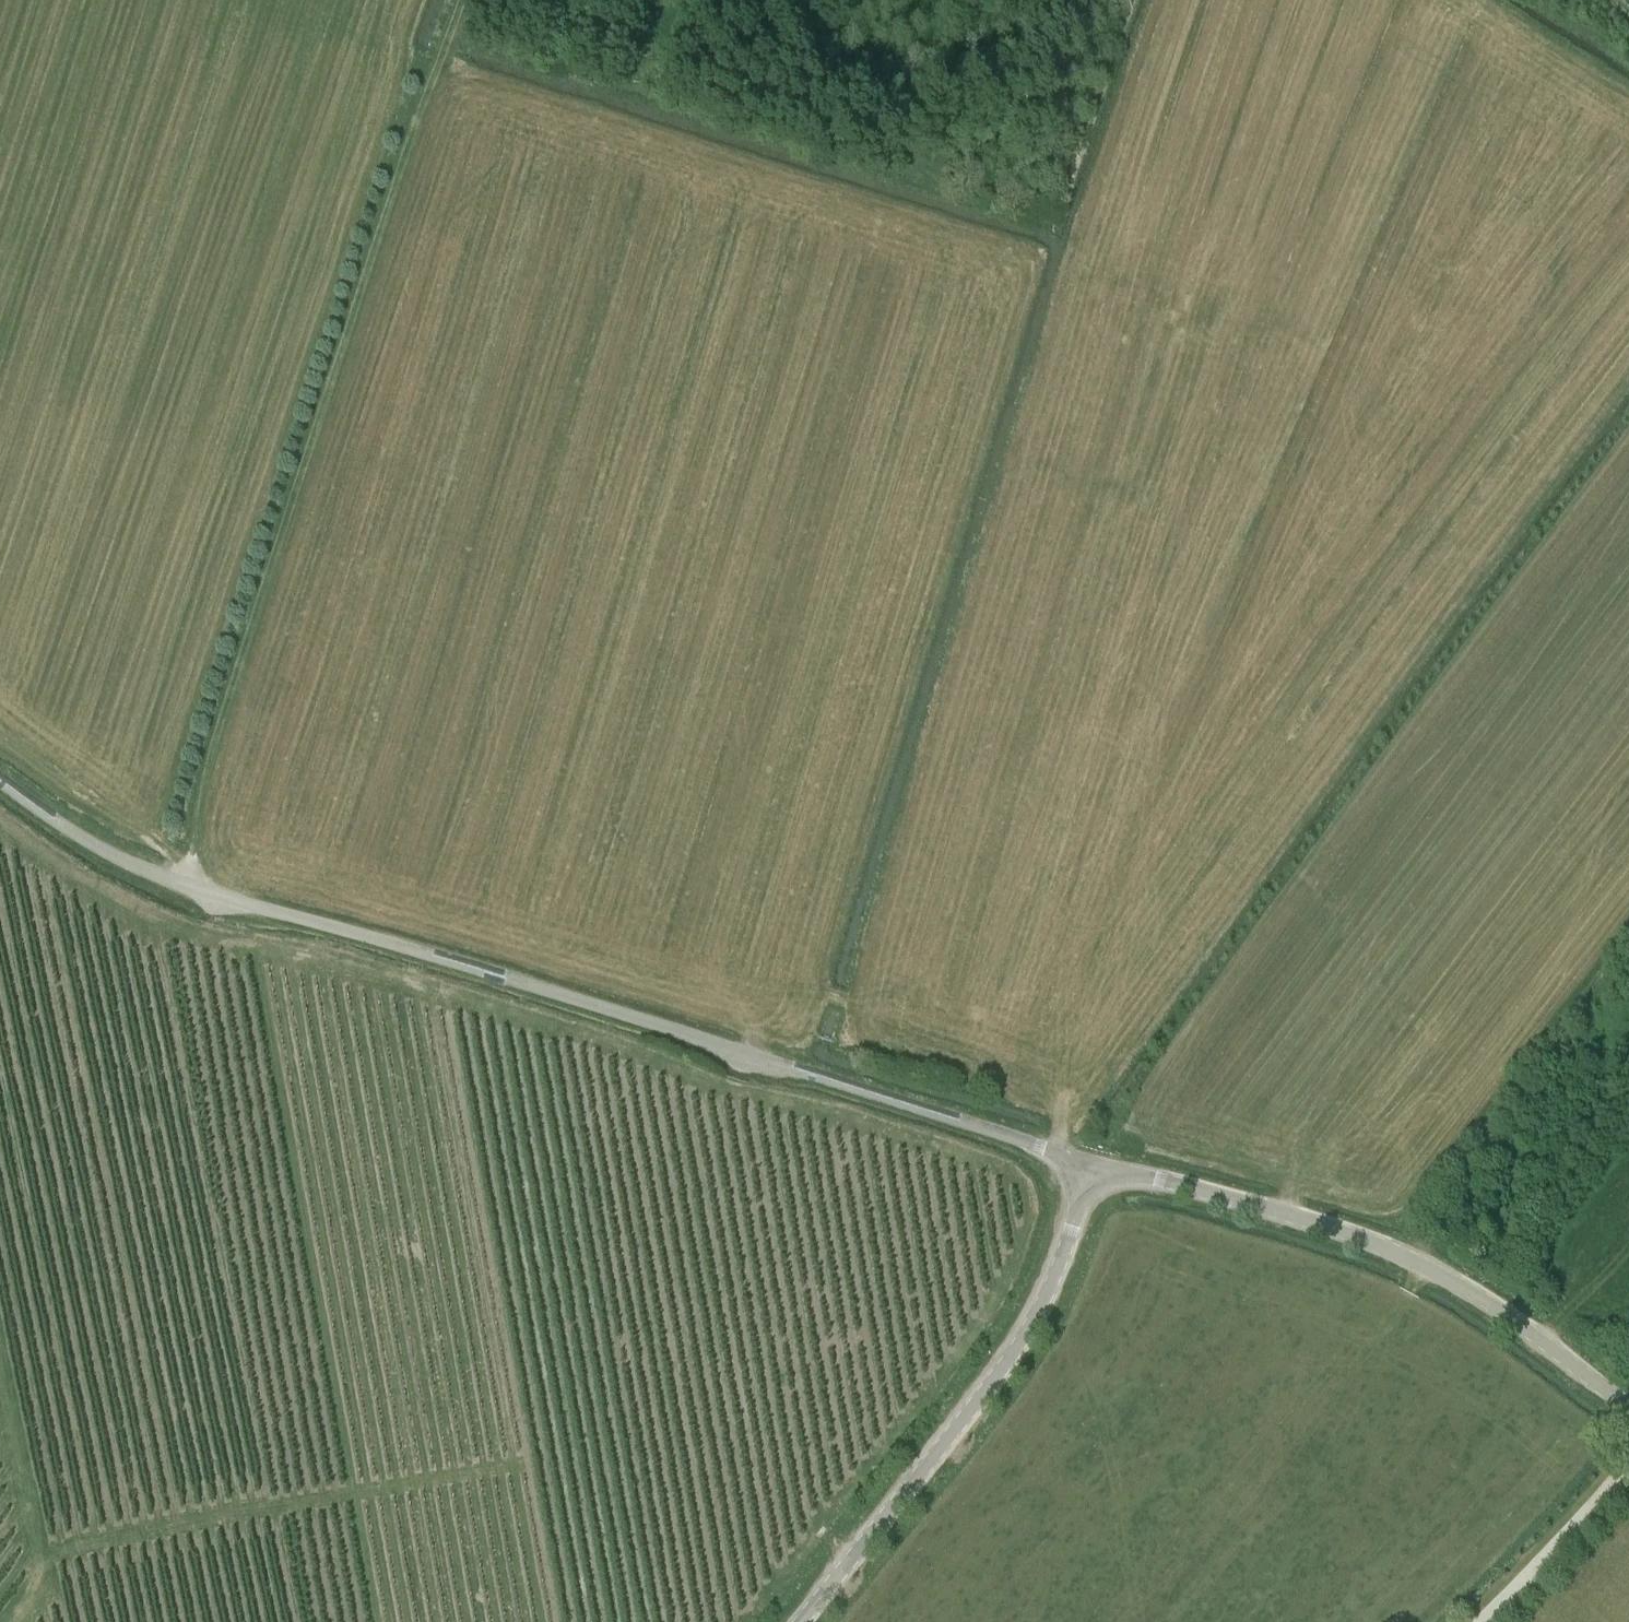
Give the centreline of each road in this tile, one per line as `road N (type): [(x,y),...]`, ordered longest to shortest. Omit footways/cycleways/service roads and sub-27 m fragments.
road 1 (unclassified): [(1092,1164),(551,991),(190,886),(107,852),(0,779)]
road 2 (unclassified): [(1628,1411),(1495,1308),(1417,1262),(1325,1225),(1092,1164)]
road 3 (unclassified): [(800,1621),(1008,1363),(1044,1300),(1092,1164)]

